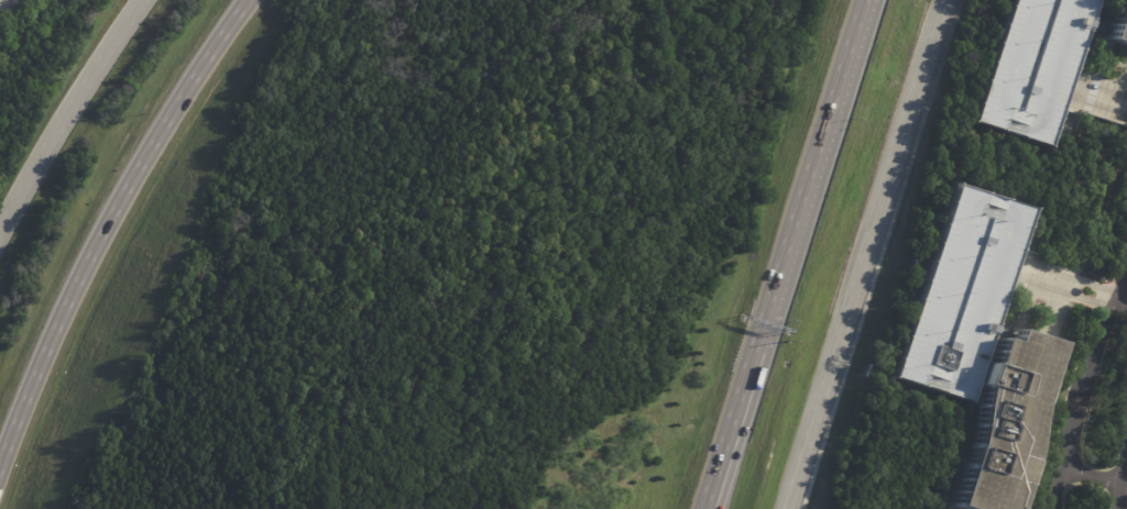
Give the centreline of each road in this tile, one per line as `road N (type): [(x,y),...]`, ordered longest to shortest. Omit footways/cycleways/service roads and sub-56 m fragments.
road 1 (secondary): [(785,508),(947,0)]
road 2 (motorway): [(245,0),(113,208),(0,469)]
road 3 (motorway): [(755,348),(863,0)]
road 4 (secondary): [(140,0),(0,231)]
road 5 (residential): [(1126,287),(1088,367),(1054,508)]
road 6 (motorway): [(714,484),(755,348)]

